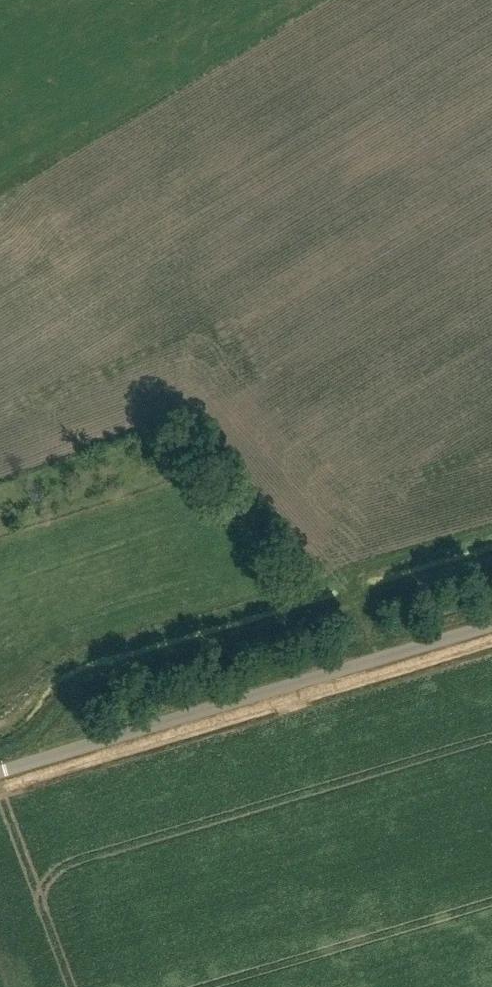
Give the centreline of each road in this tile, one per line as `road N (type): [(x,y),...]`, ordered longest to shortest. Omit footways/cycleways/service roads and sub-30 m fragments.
road 1 (unclassified): [(0,773),(491,626)]

